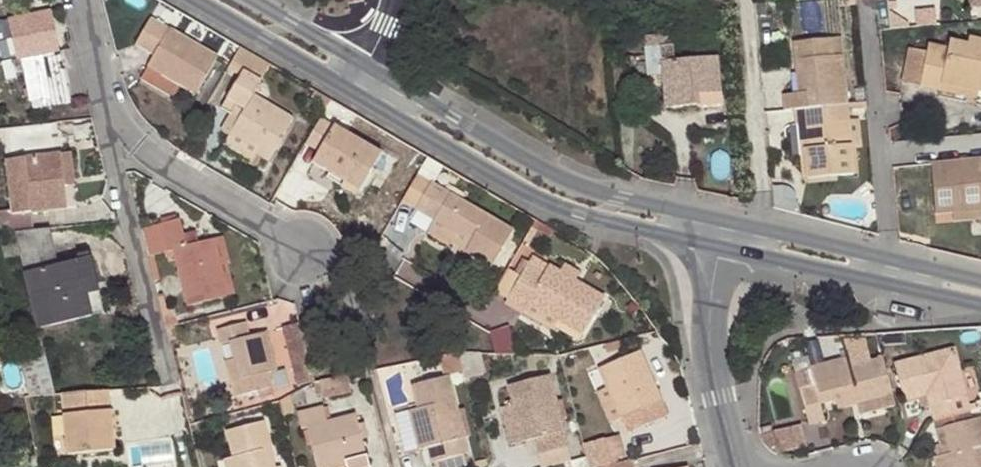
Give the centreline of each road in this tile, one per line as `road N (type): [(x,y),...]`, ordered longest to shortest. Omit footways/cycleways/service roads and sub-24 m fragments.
road 1 (tertiary): [(354,90),(532,196),(601,221),(726,249)]
road 2 (tertiary): [(730,223),(619,200),(543,172),(365,65)]
road 3 (residential): [(112,109),(122,191),(172,384)]
road 4 (tertiary): [(726,249),(980,305)]
road 5 (tertiary): [(980,274),(730,223)]
road 6 (residential): [(306,252),(152,159),(112,109)]
road 7 (residential): [(744,466),(711,351),(726,249)]
road 8 (tertiary): [(196,0),(354,90)]
road 9 (tertiary): [(365,65),(255,0)]

